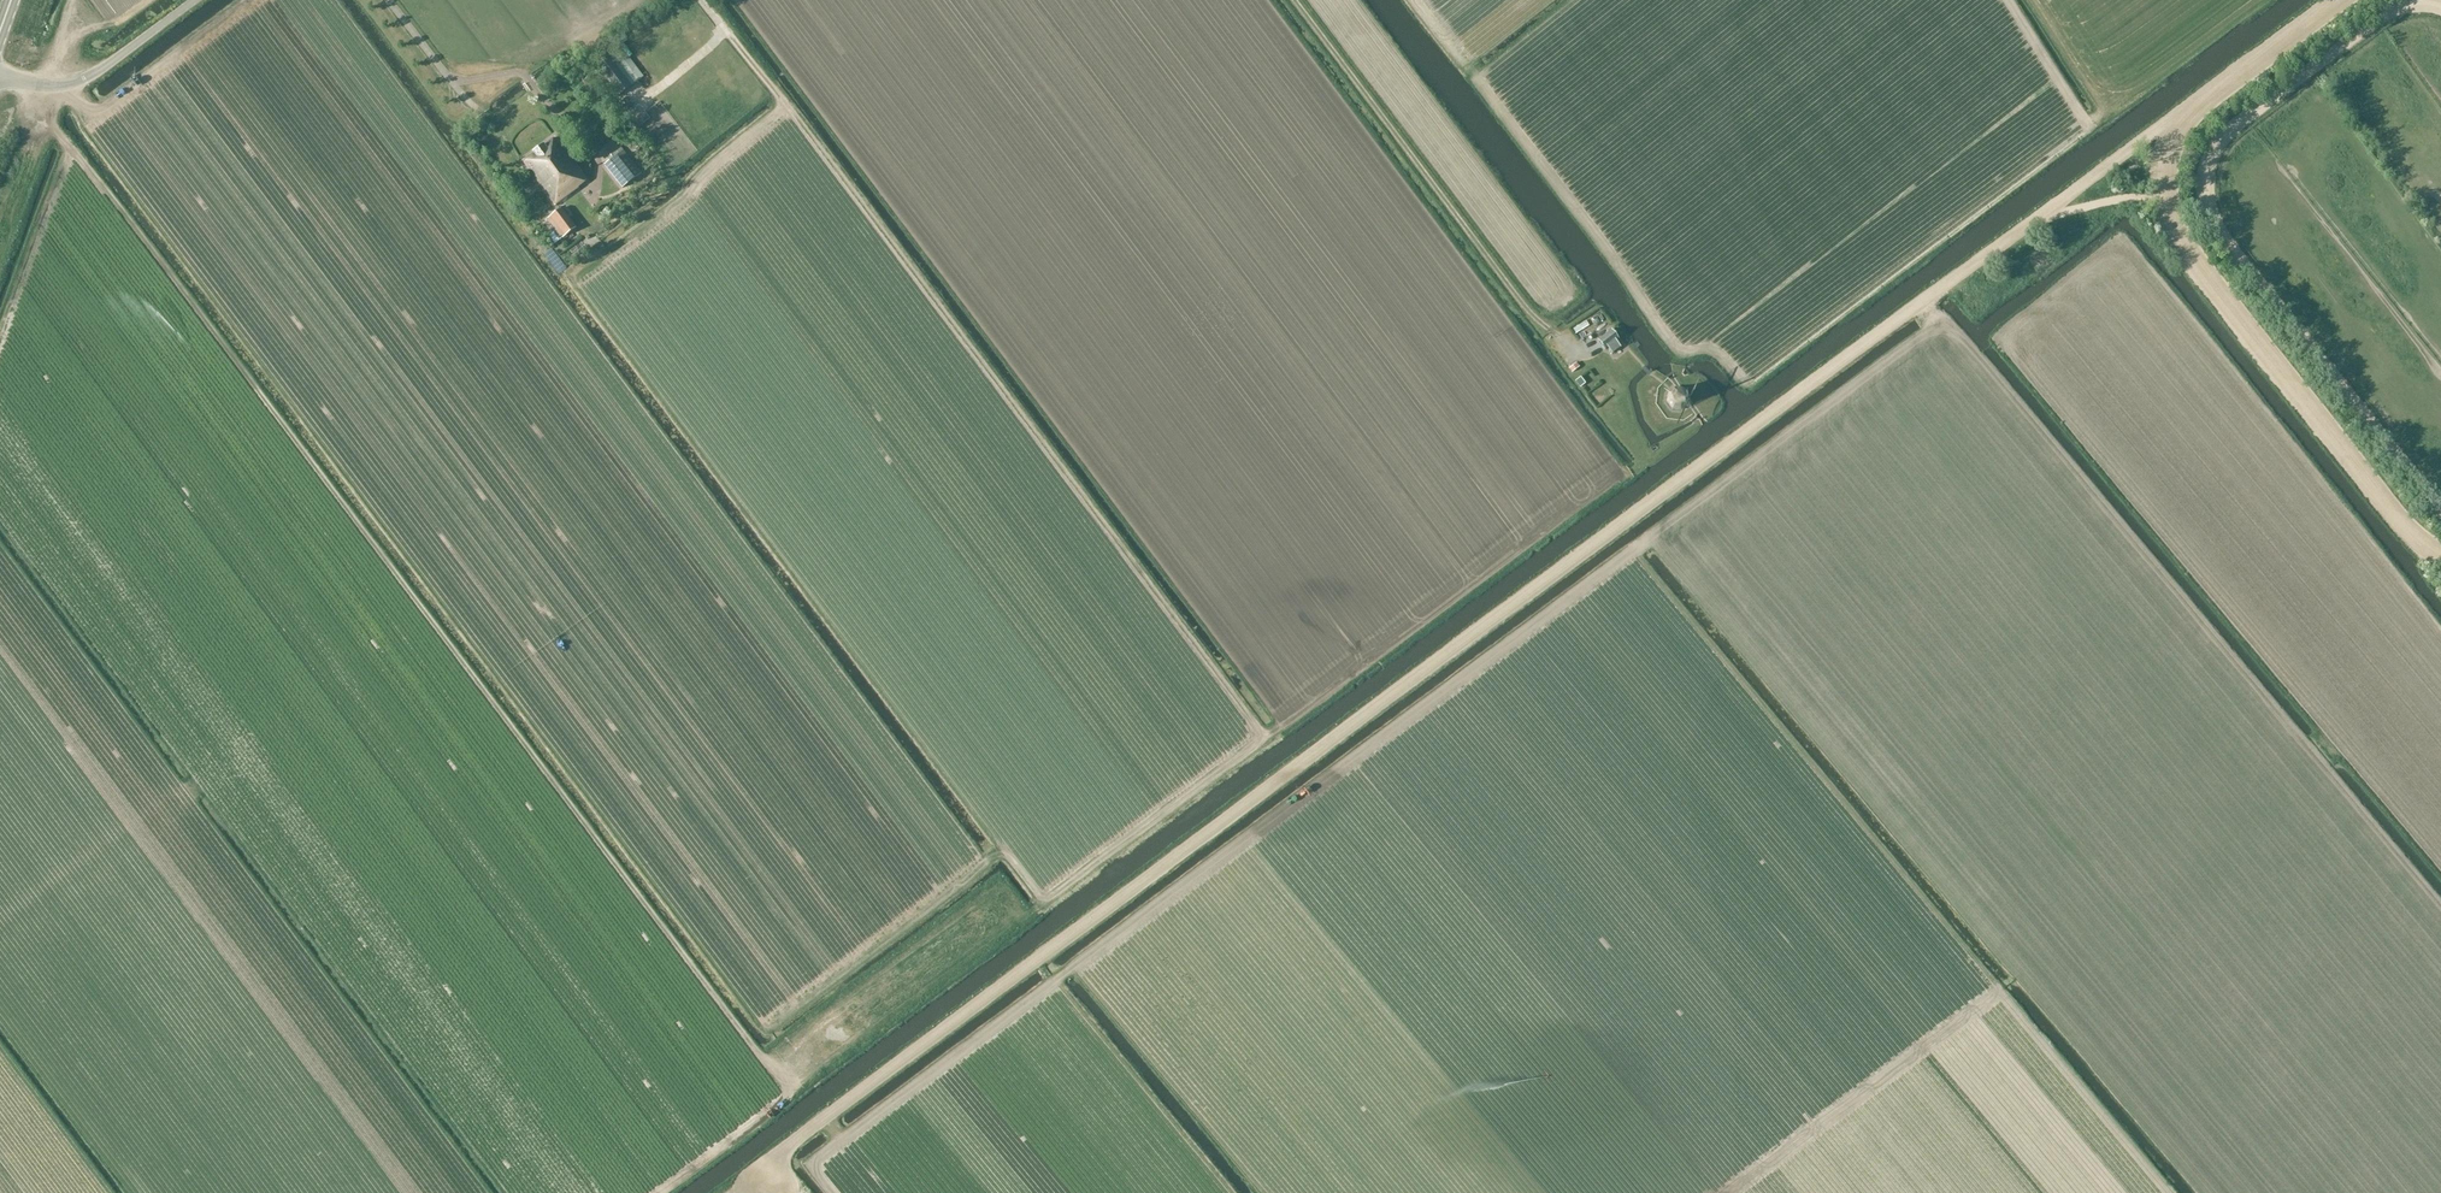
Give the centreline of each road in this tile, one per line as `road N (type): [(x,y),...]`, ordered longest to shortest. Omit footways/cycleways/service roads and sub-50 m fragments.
road 1 (track): [(1584,354),(1521,301),(1293,0)]
road 2 (unclassified): [(0,69),(73,86),(197,0)]

